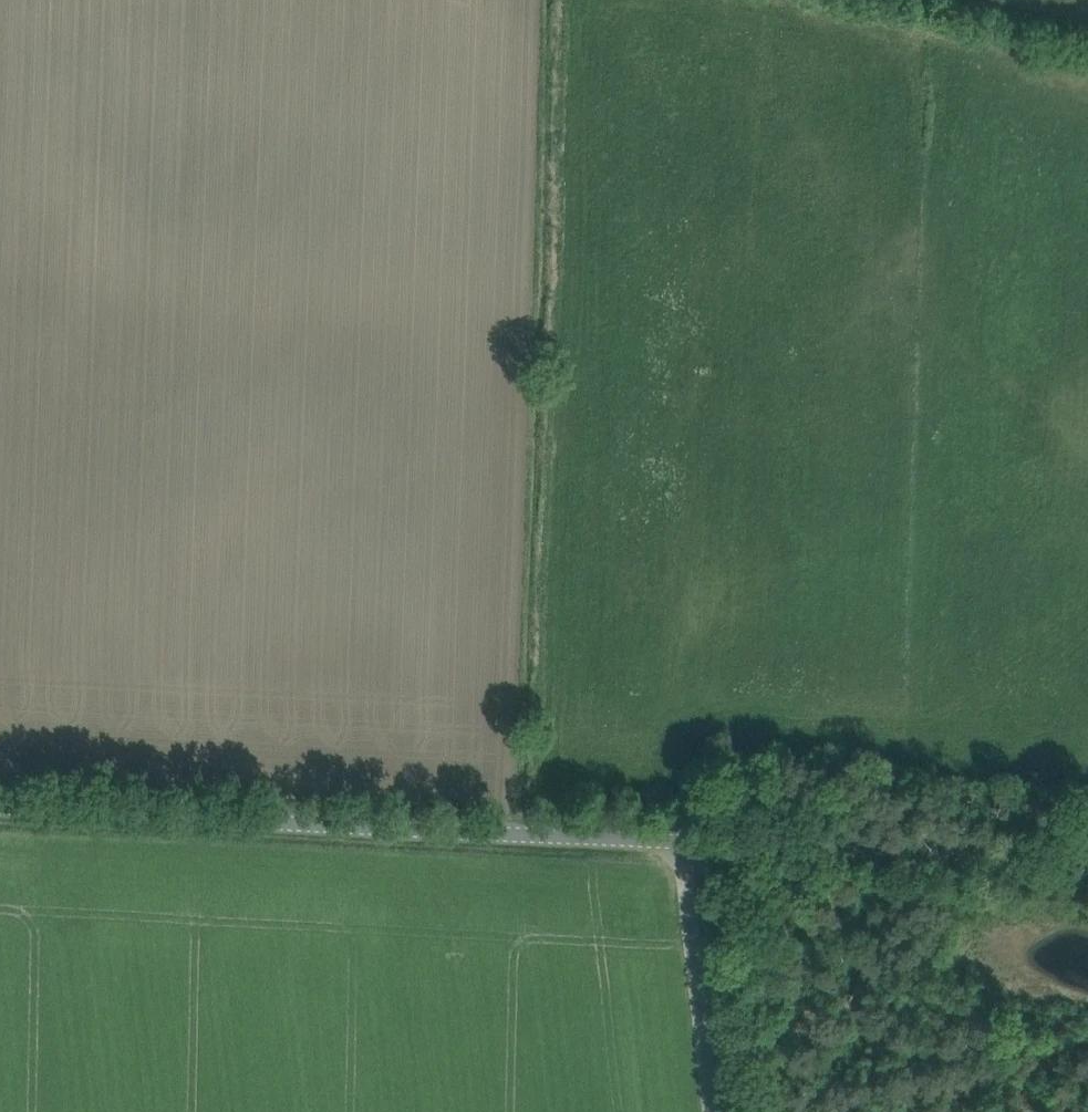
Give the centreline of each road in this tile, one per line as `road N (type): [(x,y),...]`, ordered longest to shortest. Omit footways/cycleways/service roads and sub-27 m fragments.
road 1 (unclassified): [(1087,882),(963,853),(0,803)]
road 2 (track): [(673,838),(702,968),(713,1111)]

